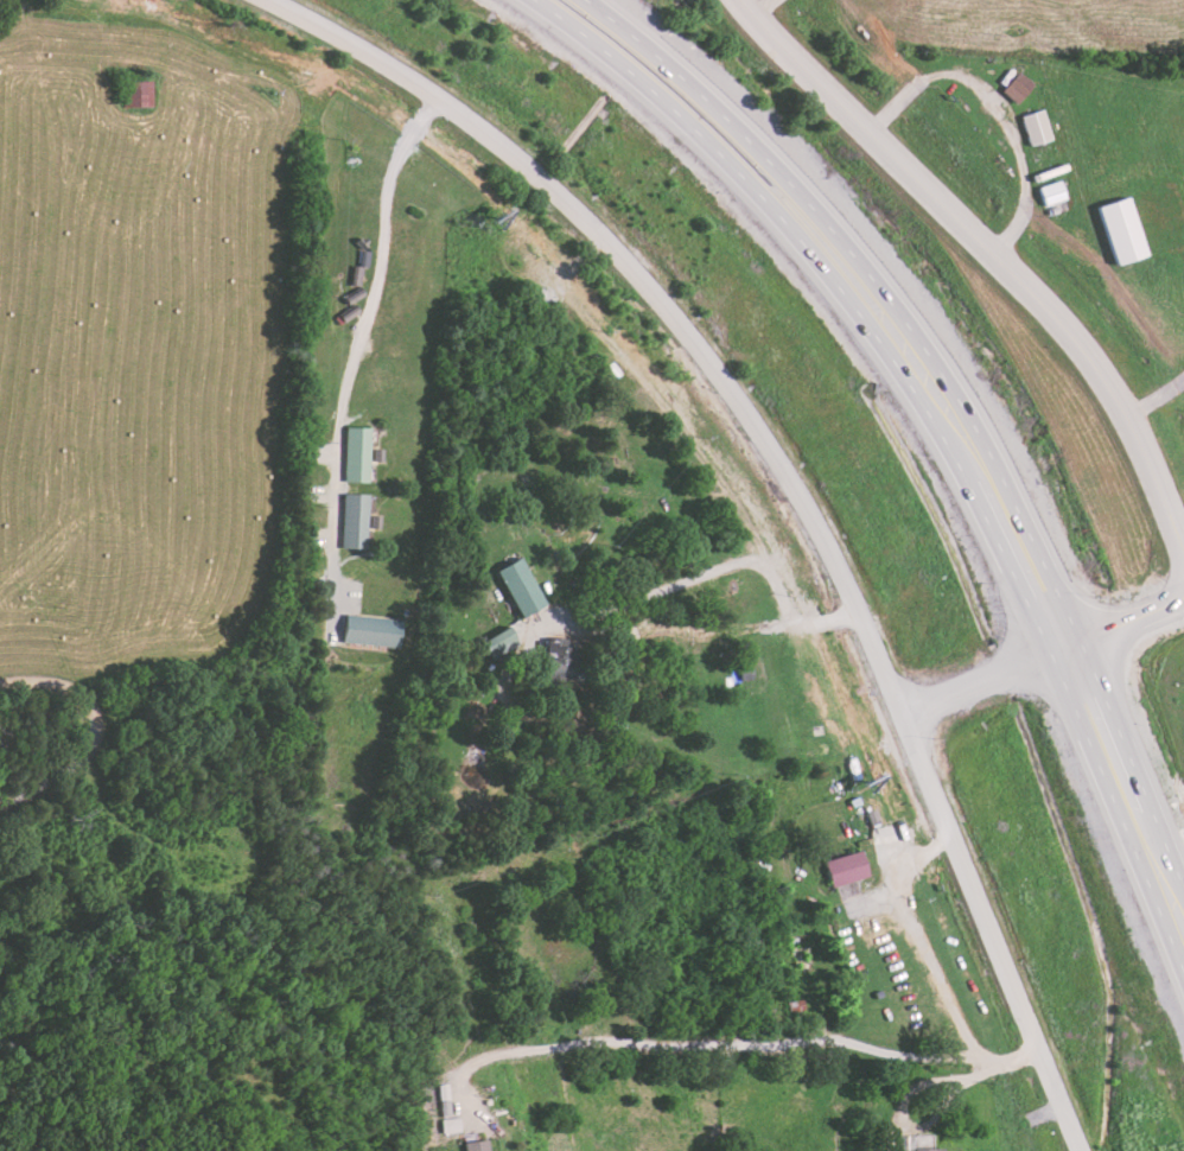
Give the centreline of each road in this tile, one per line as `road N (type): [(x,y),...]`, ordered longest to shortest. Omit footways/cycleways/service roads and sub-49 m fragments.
road 1 (residential): [(1089,1150),(833,534),(674,290),(541,178),(370,59),(248,0)]
road 2 (primary): [(531,0),(662,106),(783,224),(883,355),(947,452),(1050,662),(1183,988)]
road 3 (primary): [(1183,906),(1080,649),(981,449),(932,374),(836,242),(728,127),(575,0)]
road 4 (residential): [(1183,541),(1072,342),(1001,252),(731,0)]
road 5 (tertiary): [(911,712),(1183,604)]

